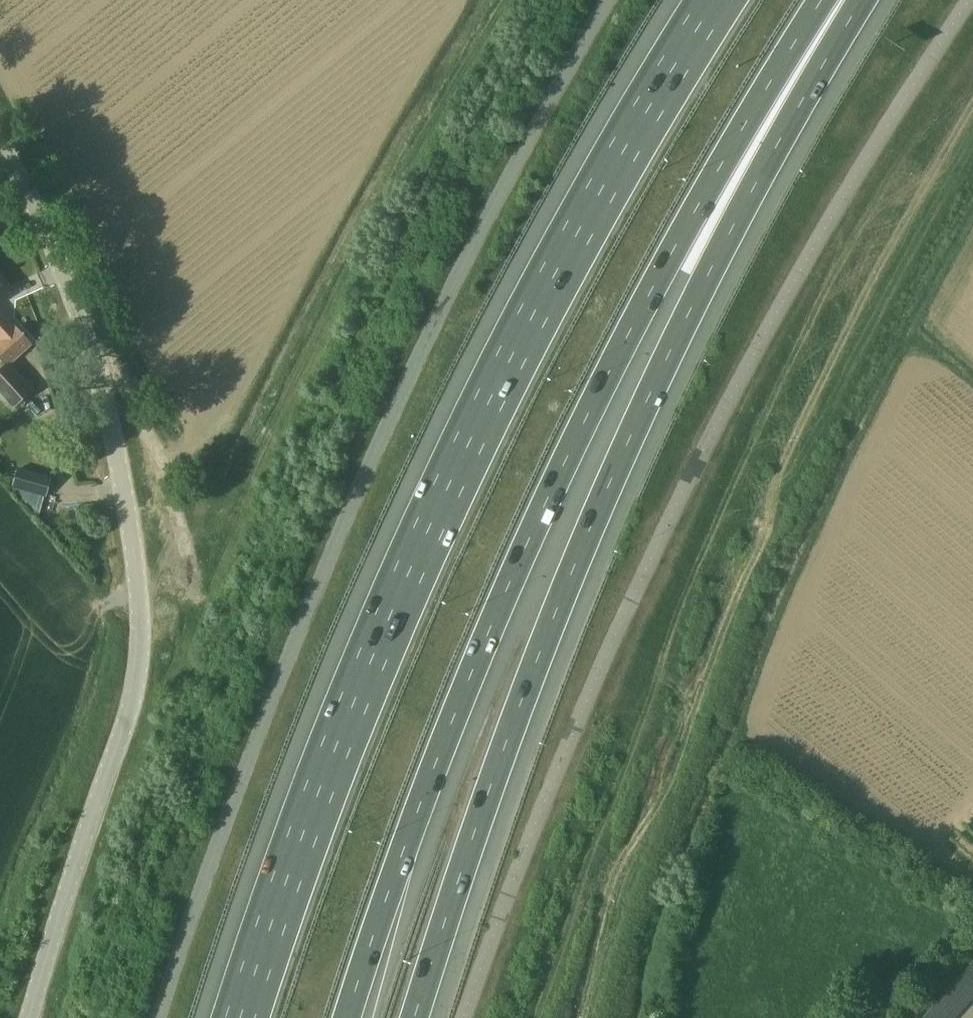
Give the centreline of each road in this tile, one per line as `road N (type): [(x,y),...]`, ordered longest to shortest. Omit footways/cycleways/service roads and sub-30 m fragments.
road 1 (motorway): [(715,0),(470,438),(361,680),(238,1017)]
road 2 (motorway): [(348,1017),(426,788),(546,502),(697,209),(823,0)]
road 3 (unclassified): [(614,0),(568,68),(379,438),(174,955),(157,1017)]
road 4 (motorway): [(416,1017),(519,708),(607,490),(731,230),(862,0)]
road 5 (unclassified): [(29,1017),(85,836),(138,699),(140,662),(116,445),(77,310),(36,204),(0,140)]

